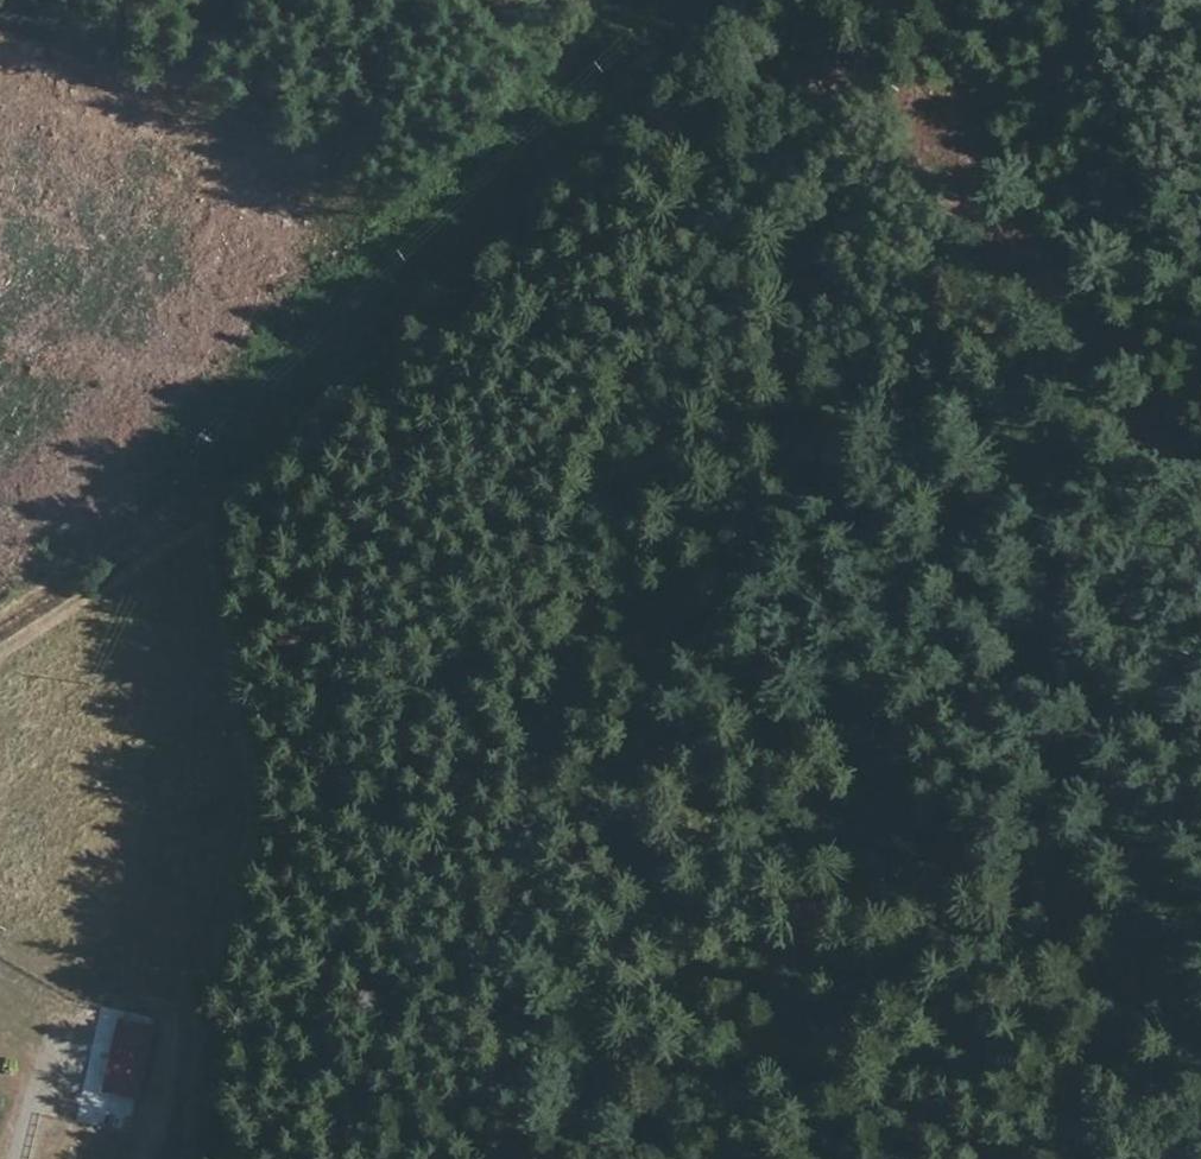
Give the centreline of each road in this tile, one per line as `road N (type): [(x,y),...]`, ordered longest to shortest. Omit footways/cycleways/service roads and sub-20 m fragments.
road 1 (track): [(547,1158),(559,960),(776,100),(865,0)]
road 2 (track): [(0,642),(320,426),(776,100)]

